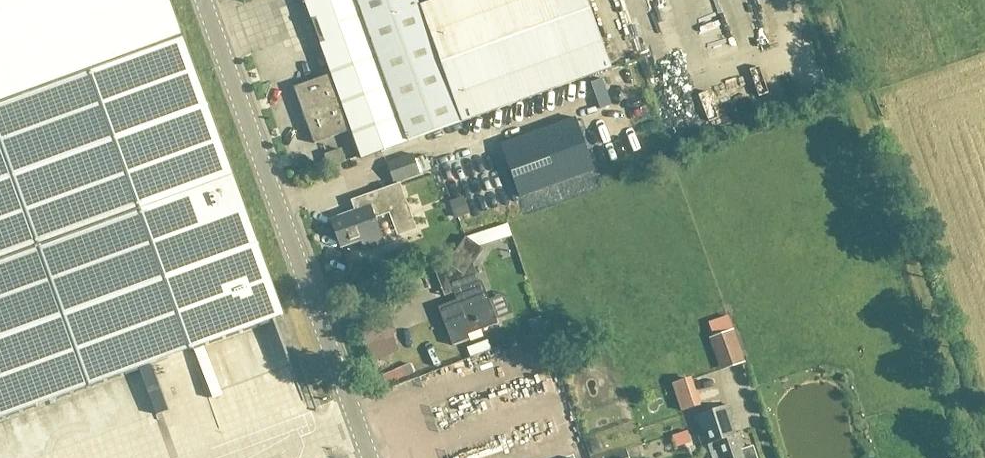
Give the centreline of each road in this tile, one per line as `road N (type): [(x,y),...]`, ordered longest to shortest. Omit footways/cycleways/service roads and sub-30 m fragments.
road 1 (tertiary): [(366,457),(200,0)]

